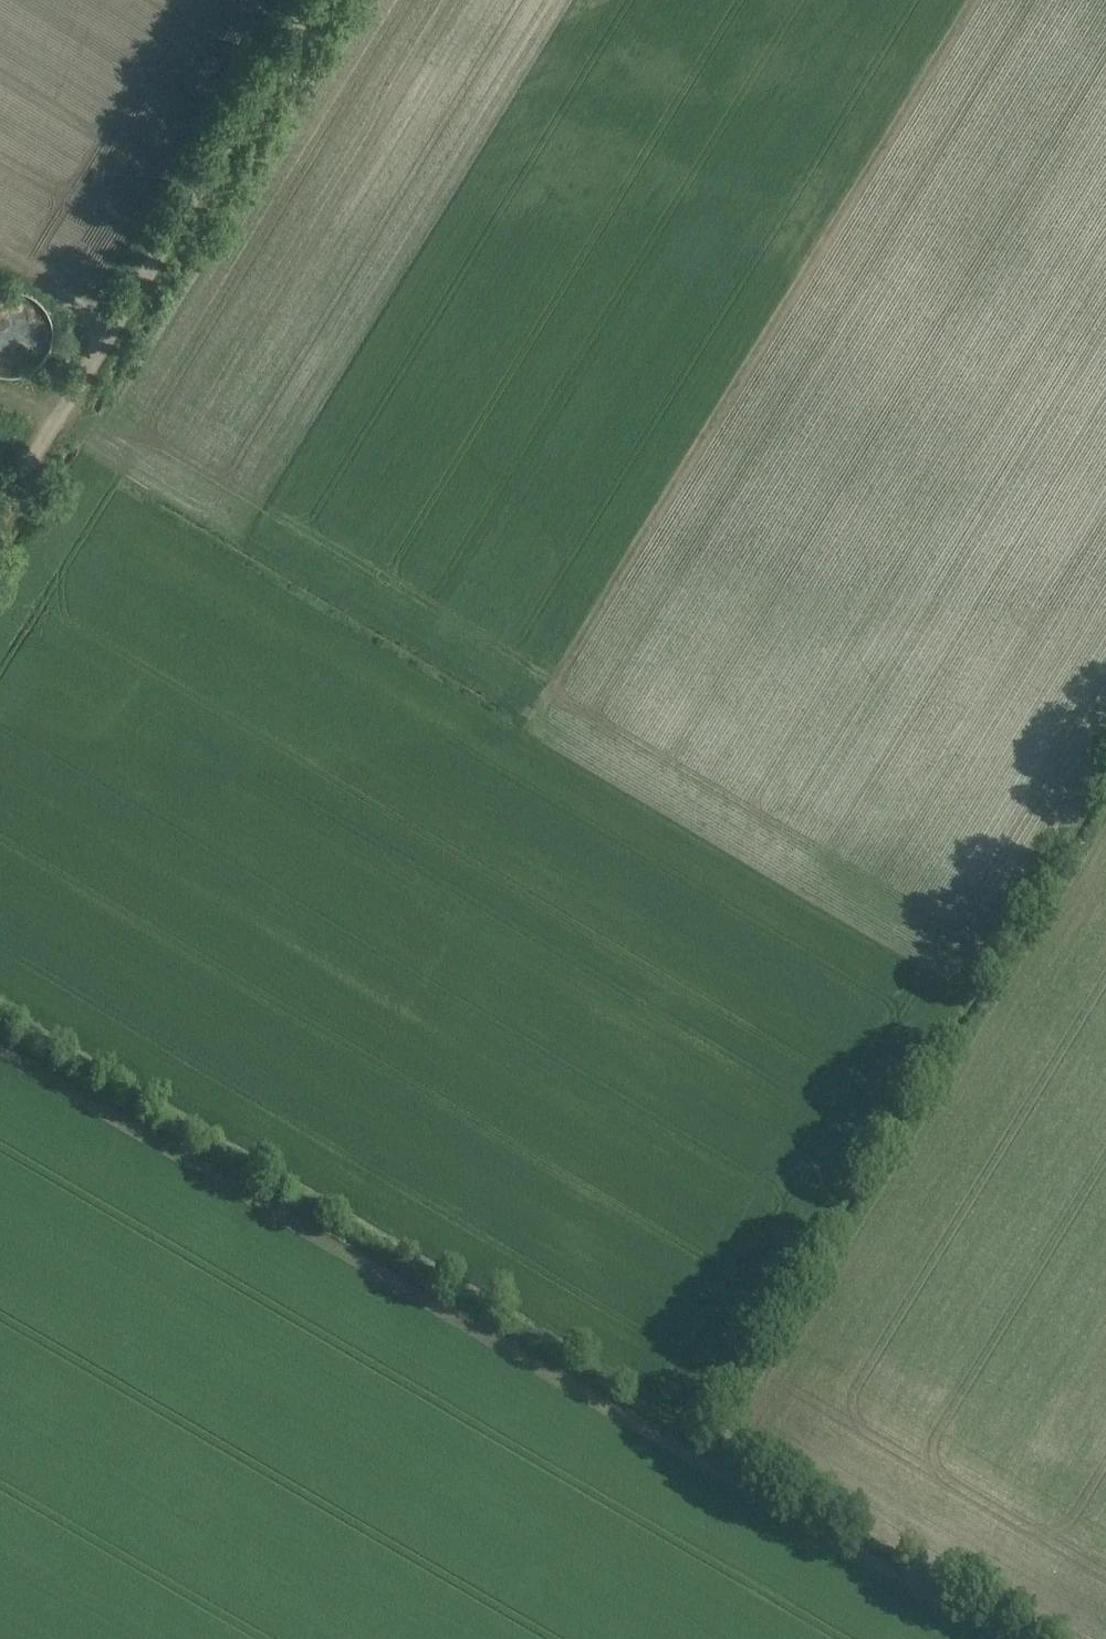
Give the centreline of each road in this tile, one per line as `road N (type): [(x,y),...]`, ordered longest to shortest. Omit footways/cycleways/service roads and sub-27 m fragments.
road 1 (track): [(313,0),(0,510)]

